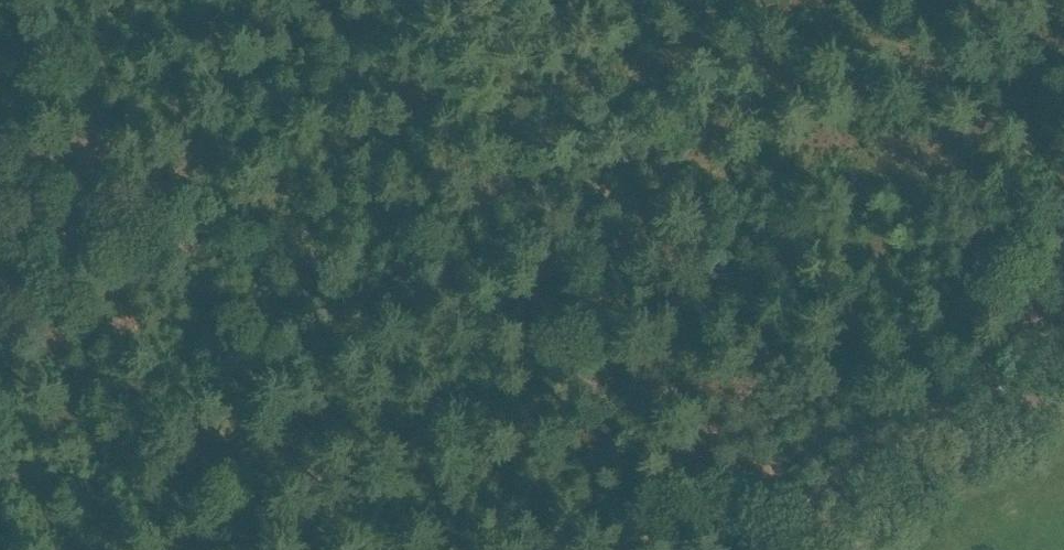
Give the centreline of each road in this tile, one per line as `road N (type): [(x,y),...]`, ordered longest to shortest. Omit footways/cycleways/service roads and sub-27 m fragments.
road 1 (track): [(675,549),(1063,361)]

